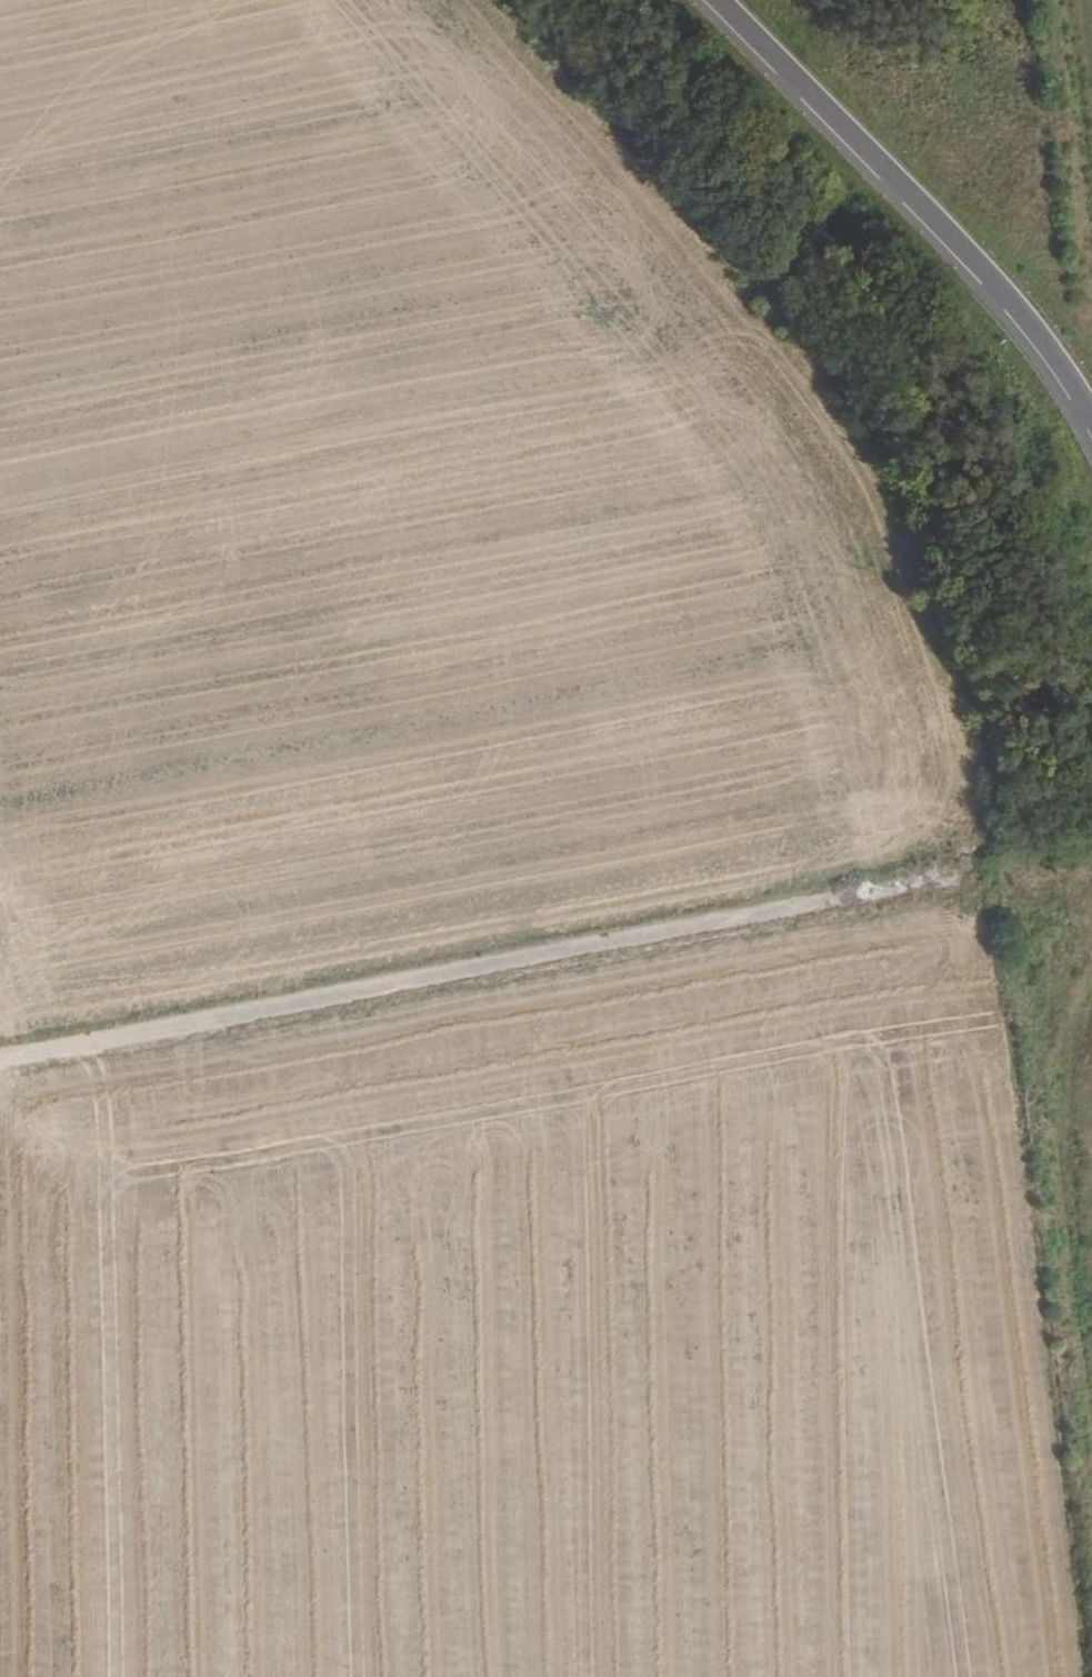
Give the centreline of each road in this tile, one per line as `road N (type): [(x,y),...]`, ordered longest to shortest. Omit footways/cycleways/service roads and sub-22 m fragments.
road 1 (track): [(0,1057),(995,888)]
road 2 (motorway): [(715,0),(995,290),(1091,426)]

